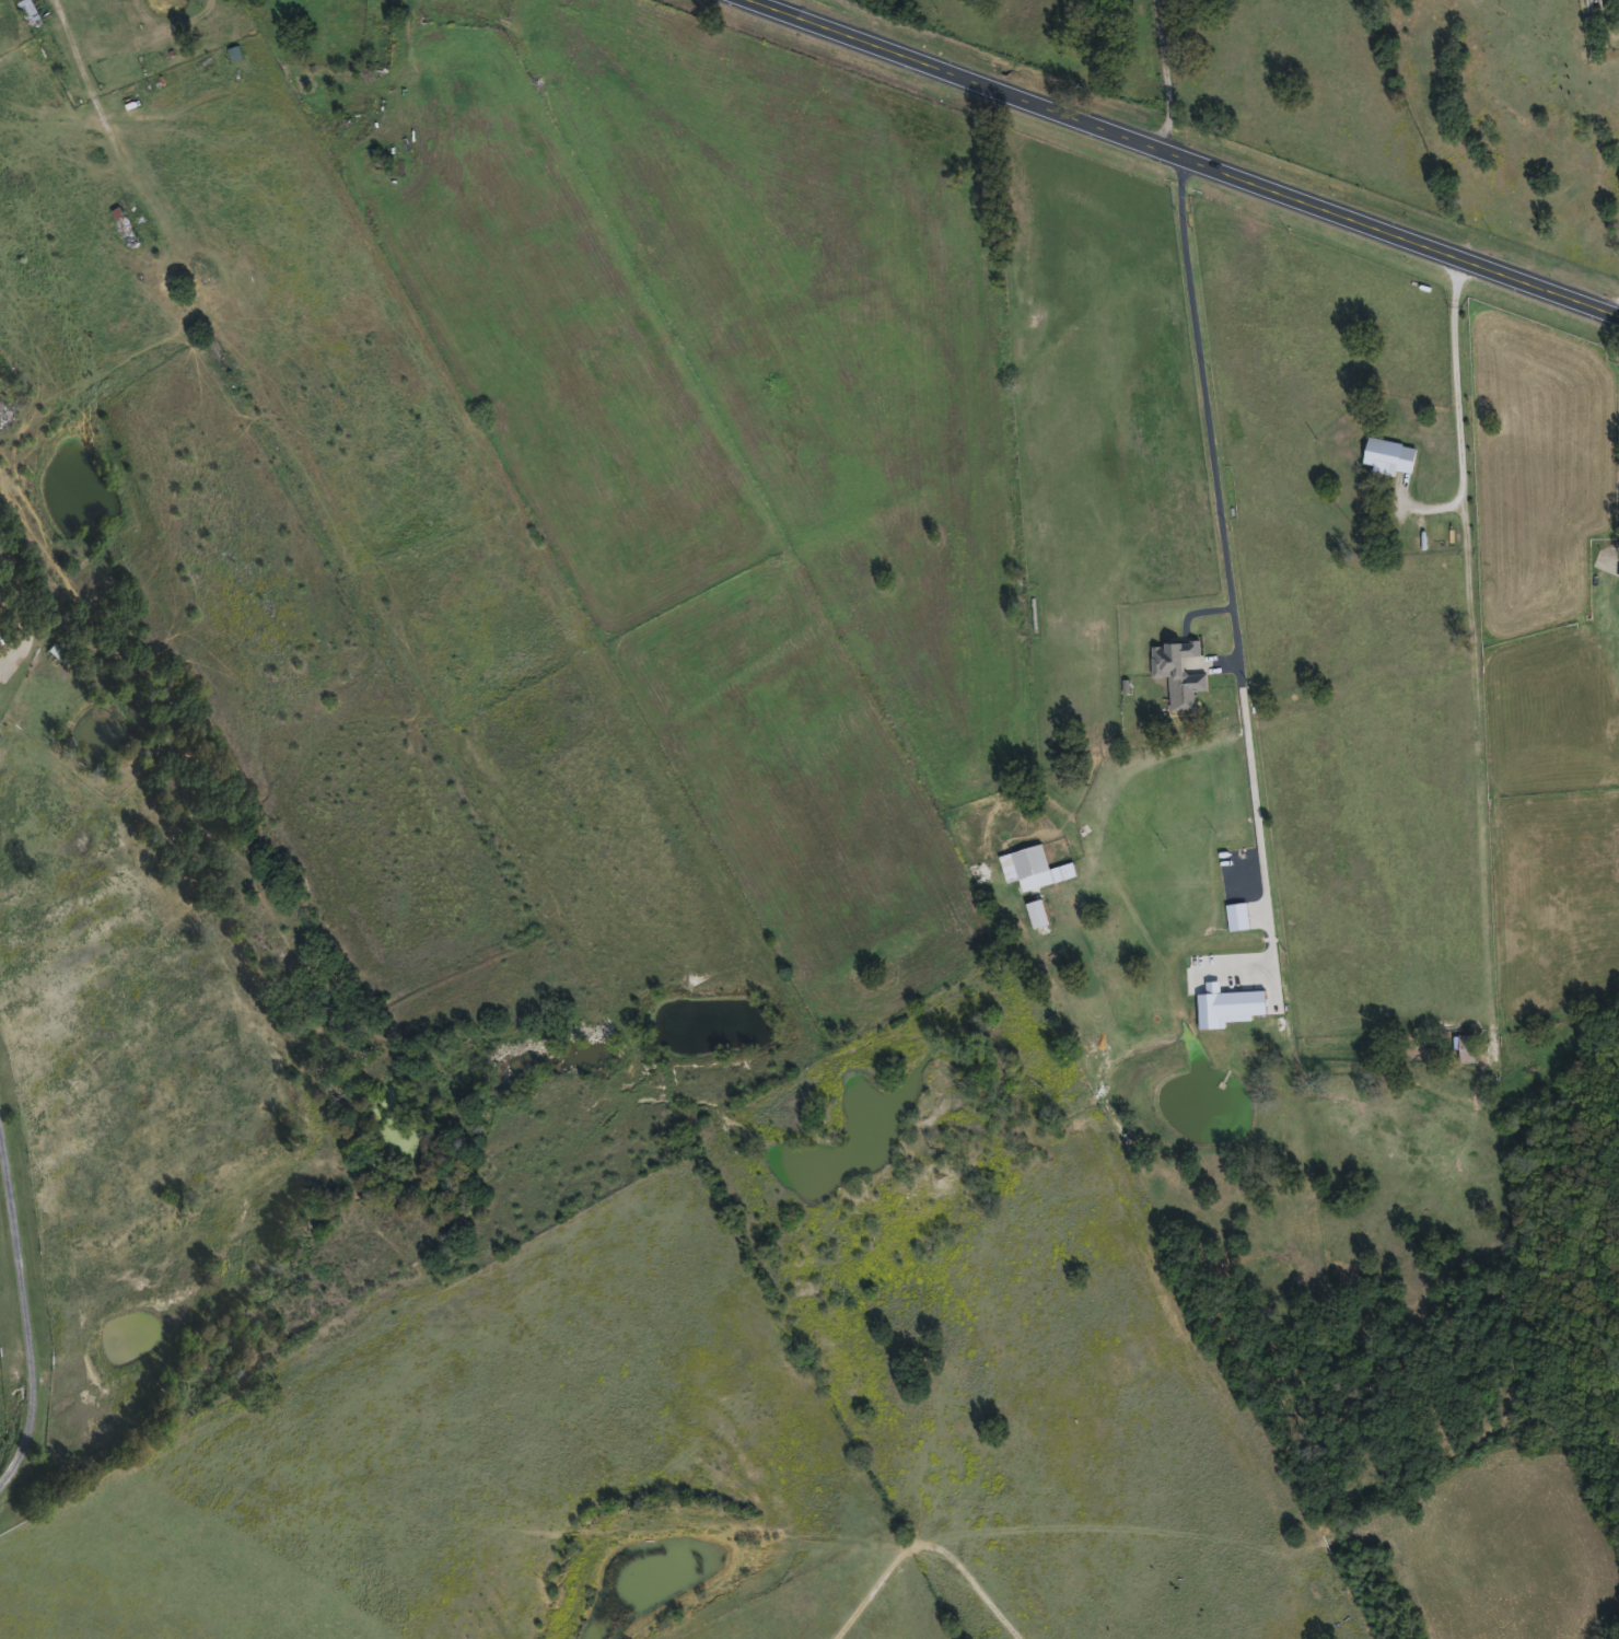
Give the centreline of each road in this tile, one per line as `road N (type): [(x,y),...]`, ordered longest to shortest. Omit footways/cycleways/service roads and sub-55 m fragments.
road 1 (secondary): [(748,0),(1618,314)]

